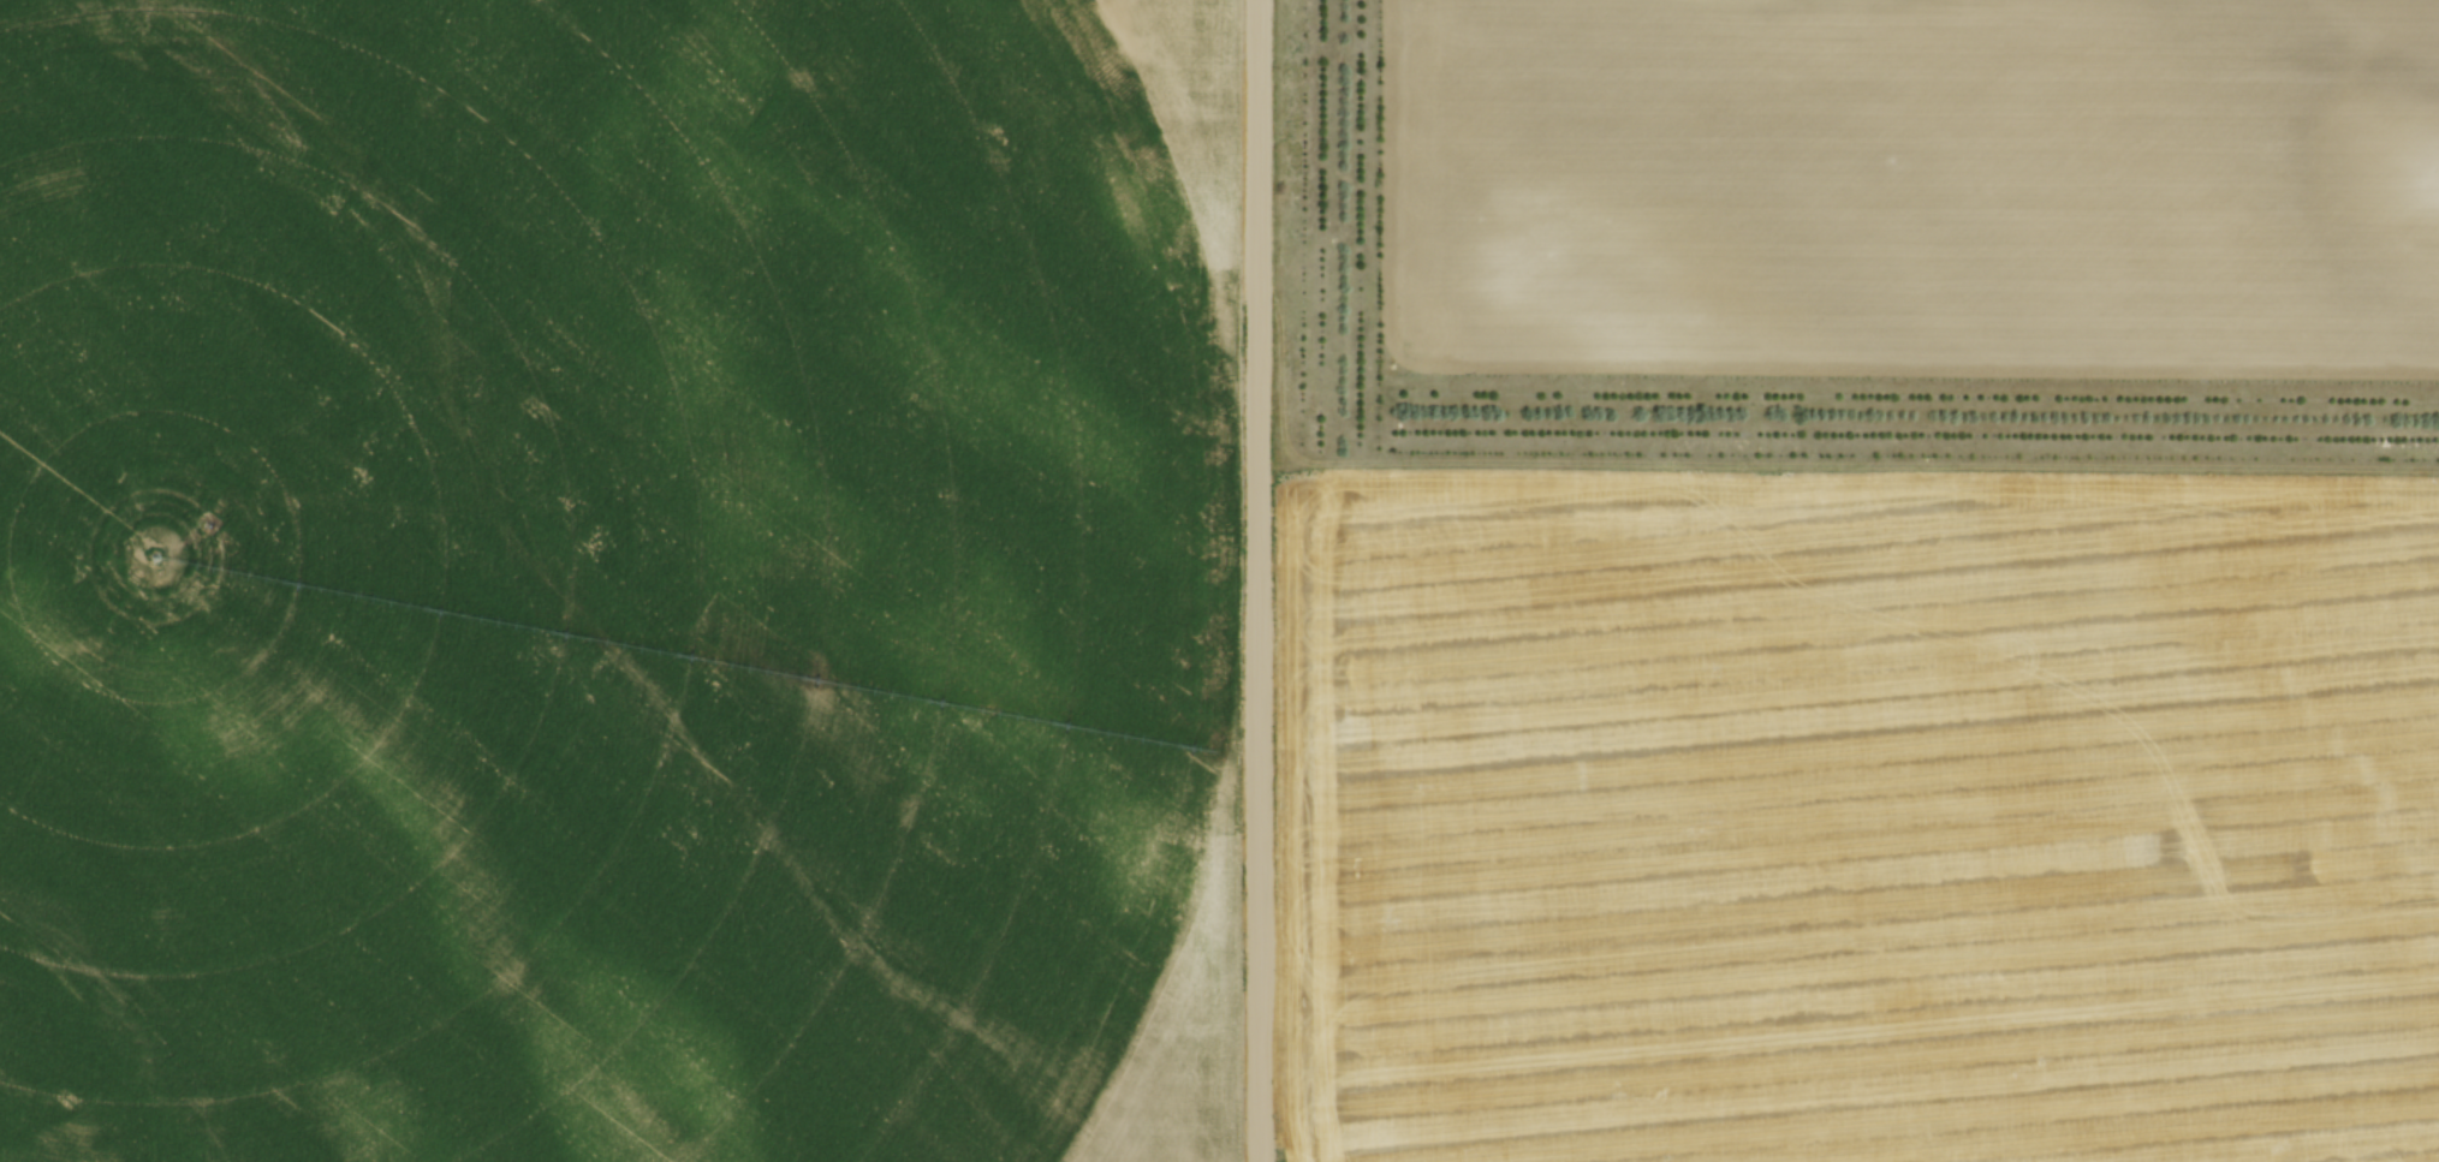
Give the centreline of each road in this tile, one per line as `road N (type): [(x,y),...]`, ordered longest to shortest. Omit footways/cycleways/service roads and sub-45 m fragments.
road 1 (tertiary): [(1260,1161),(1256,0)]

